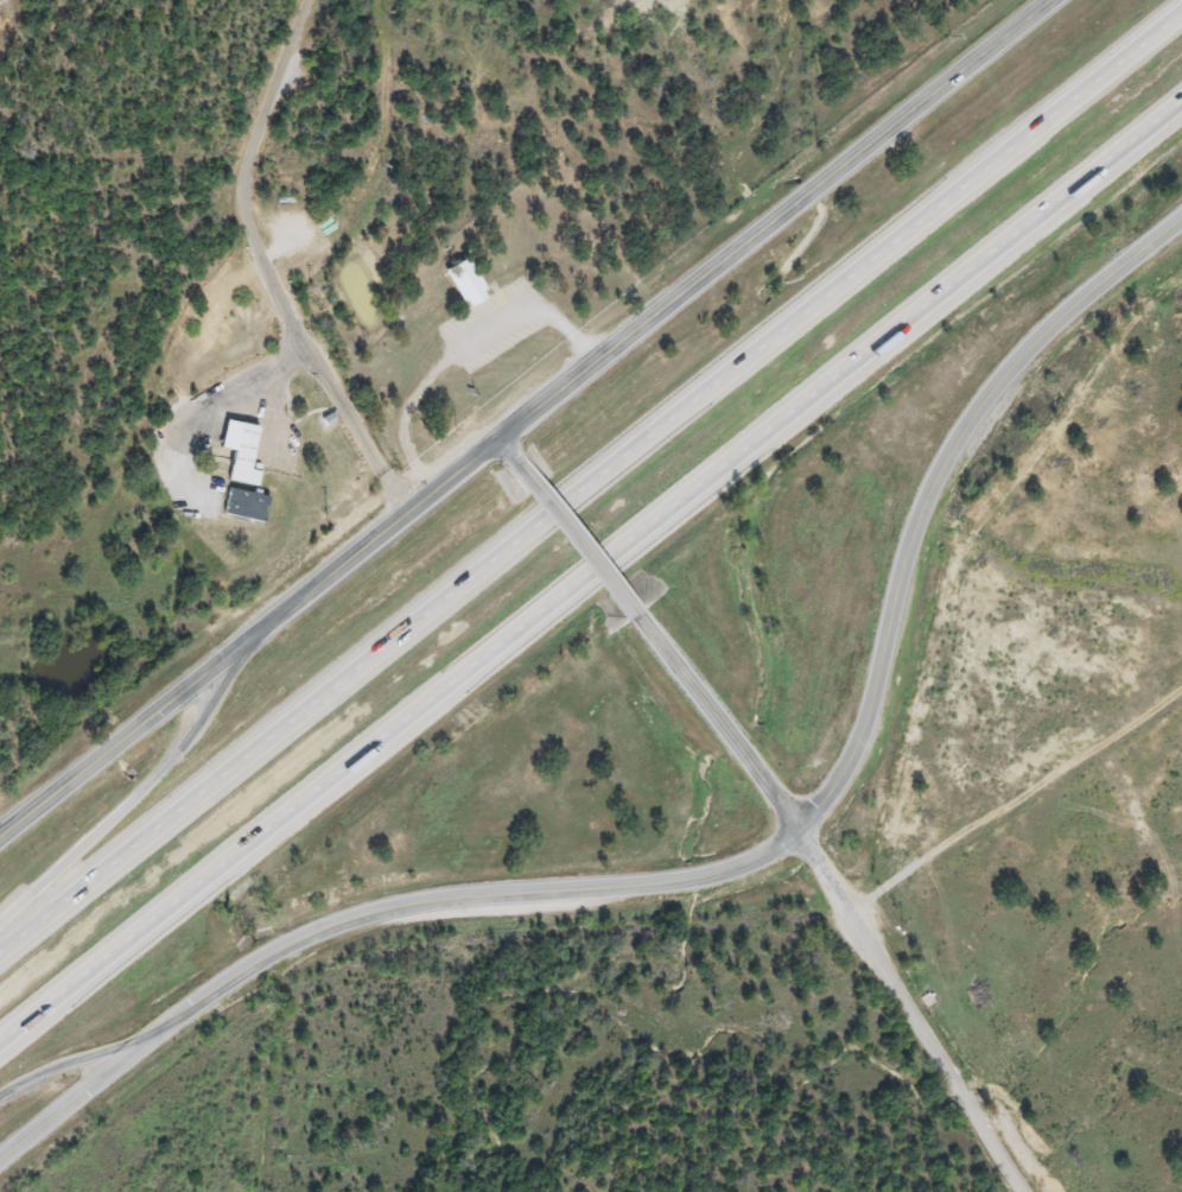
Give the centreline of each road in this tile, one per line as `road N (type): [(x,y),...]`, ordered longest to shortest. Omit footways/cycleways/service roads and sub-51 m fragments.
road 1 (motorway): [(1181,13),(0,953)]
road 2 (motorway): [(0,1040),(1099,167)]
road 3 (tertiary): [(1040,0),(247,629)]
road 4 (tertiary): [(792,828),(843,767),(872,697),(909,547),(941,470),(984,401),(1102,277),(1181,213)]
road 5 (tertiary): [(792,828),(731,866),(682,877),(357,914),(275,944),(167,1017)]
road 6 (residential): [(1018,1191),(792,828)]
road 7 (motorway): [(247,629),(172,744),(0,917)]
road 8 (tertiary): [(247,629),(0,824)]
road 9 (tertiary): [(635,611),(792,828)]
road 10 (residential): [(167,1017),(0,1148)]
road 11 (tertiary): [(514,455),(635,611)]
road 12 (motorway): [(0,1095),(167,1017)]
road 13 (track): [(446,351),(412,383),(398,431),(430,481)]

